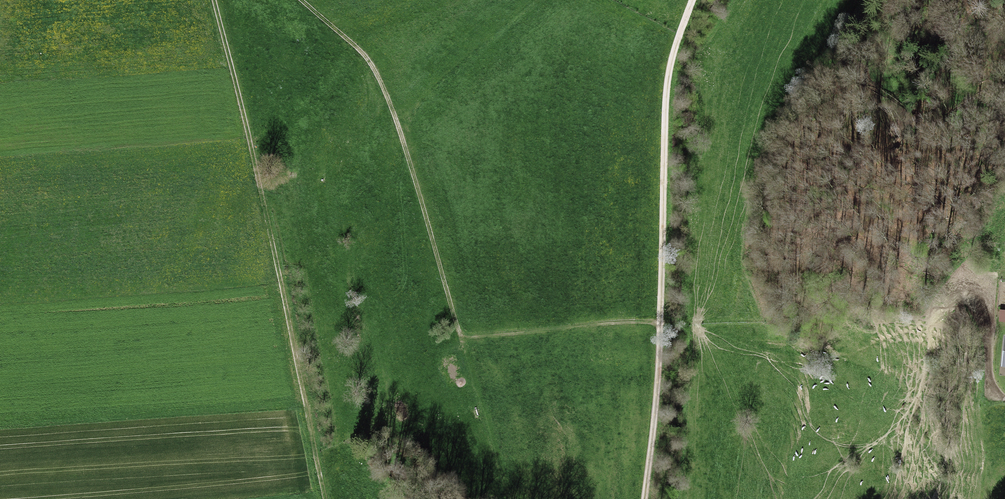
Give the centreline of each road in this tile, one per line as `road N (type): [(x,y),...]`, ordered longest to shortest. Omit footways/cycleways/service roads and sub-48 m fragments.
road 1 (track): [(302,0),(360,51),(381,83),(462,336),(660,321)]
road 2 (track): [(214,0),(326,498)]
road 3 (track): [(692,0),(666,83),(660,321)]
road 4 (track): [(660,321),(642,498)]

